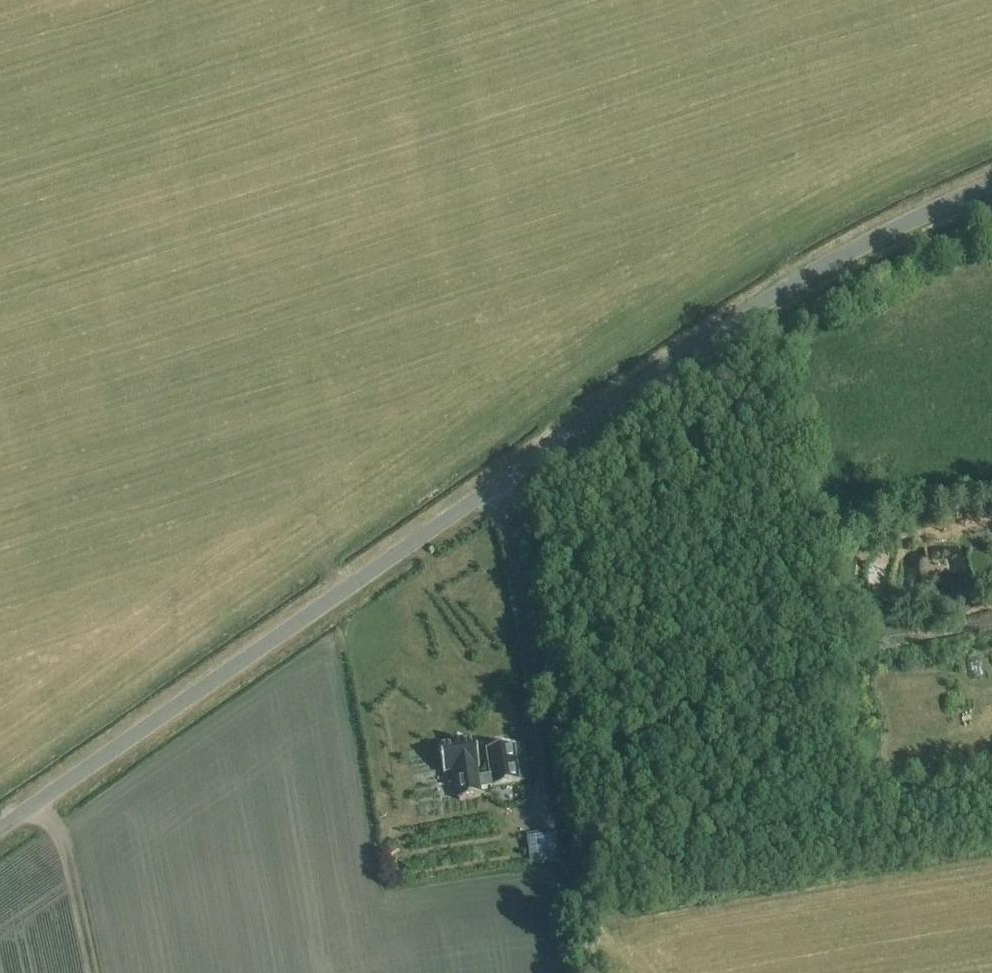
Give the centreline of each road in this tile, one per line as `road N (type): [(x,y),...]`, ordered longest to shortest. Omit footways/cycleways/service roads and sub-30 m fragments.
road 1 (unclassified): [(0,827),(825,253),(991,187)]
road 2 (track): [(508,474),(526,506),(599,972)]
road 3 (track): [(485,490),(506,521),(531,678),(526,726)]

